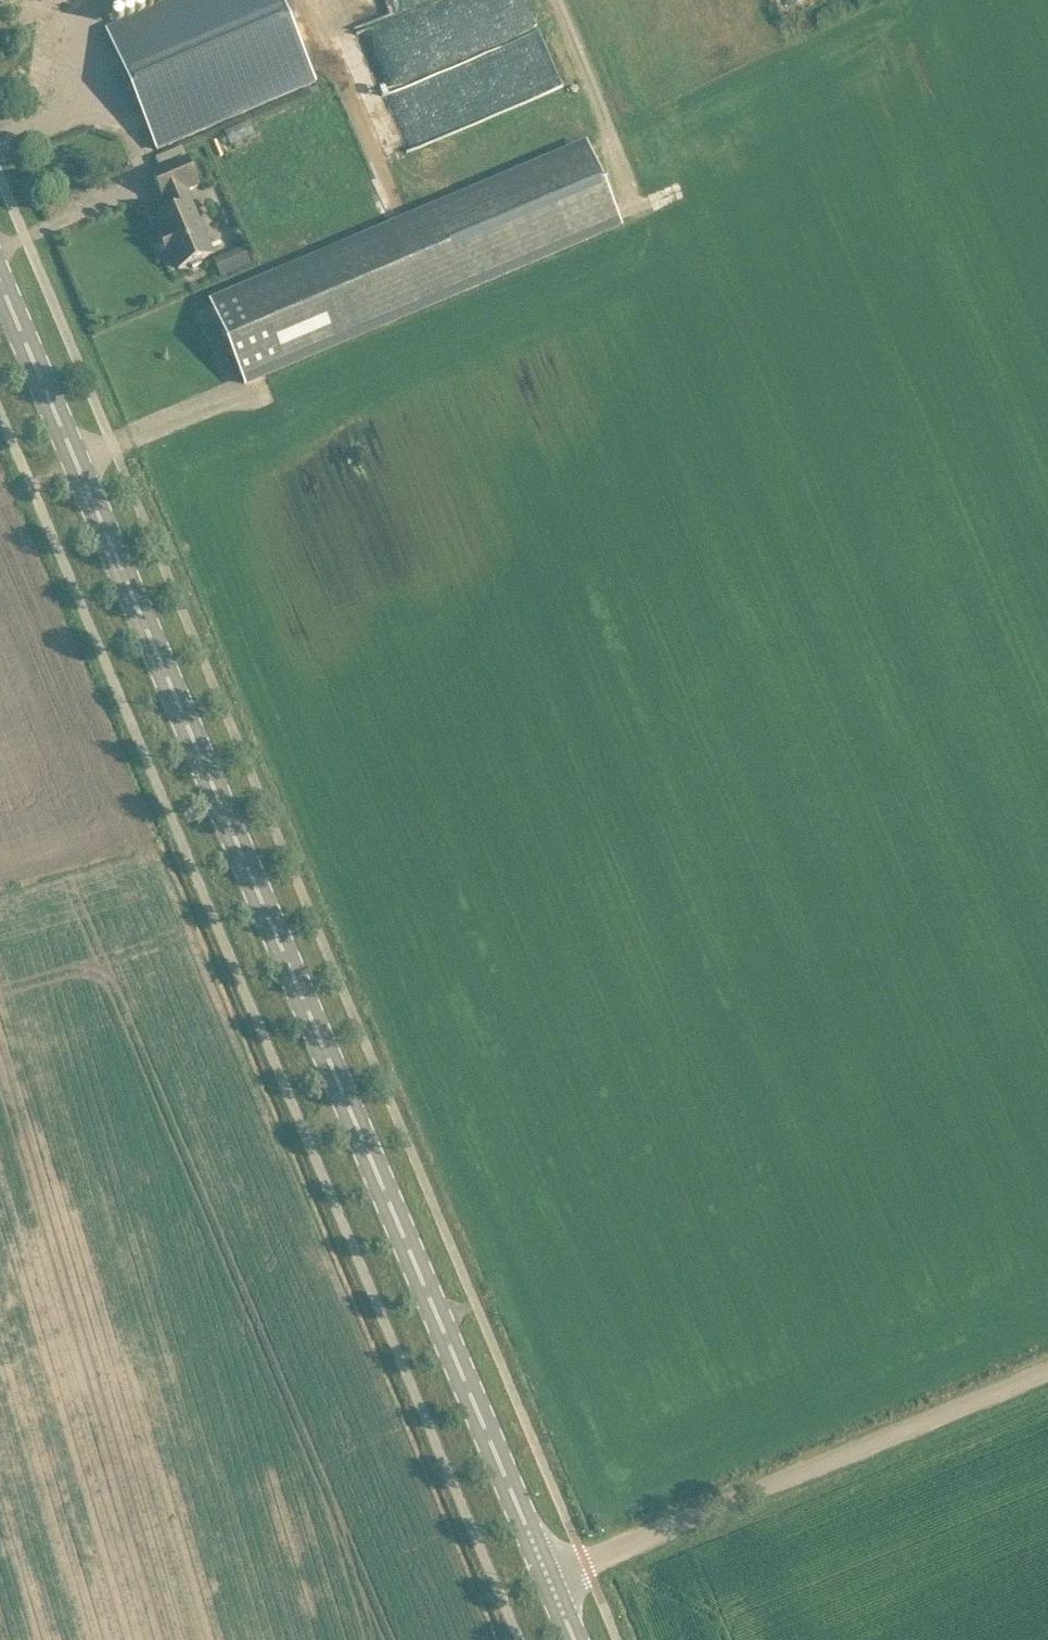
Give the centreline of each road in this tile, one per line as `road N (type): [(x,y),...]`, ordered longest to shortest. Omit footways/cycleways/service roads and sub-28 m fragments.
road 1 (primary): [(548,1579),(0,281)]
road 2 (unclassified): [(548,1579),(1047,1371)]

